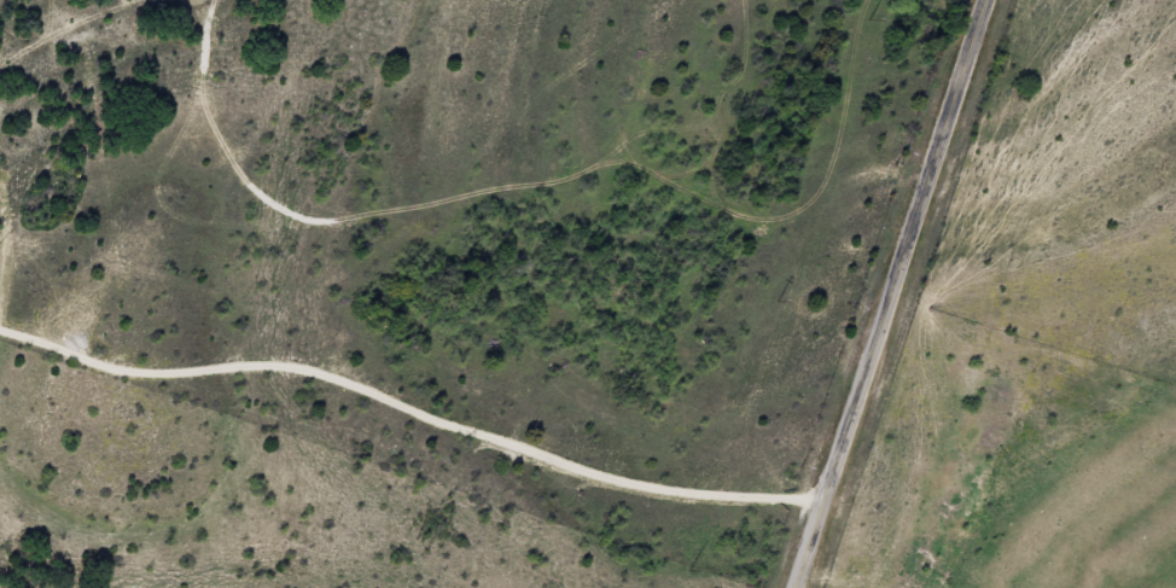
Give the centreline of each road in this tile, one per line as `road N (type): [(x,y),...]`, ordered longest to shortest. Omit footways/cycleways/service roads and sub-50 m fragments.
road 1 (secondary): [(984,0),(796,587)]

